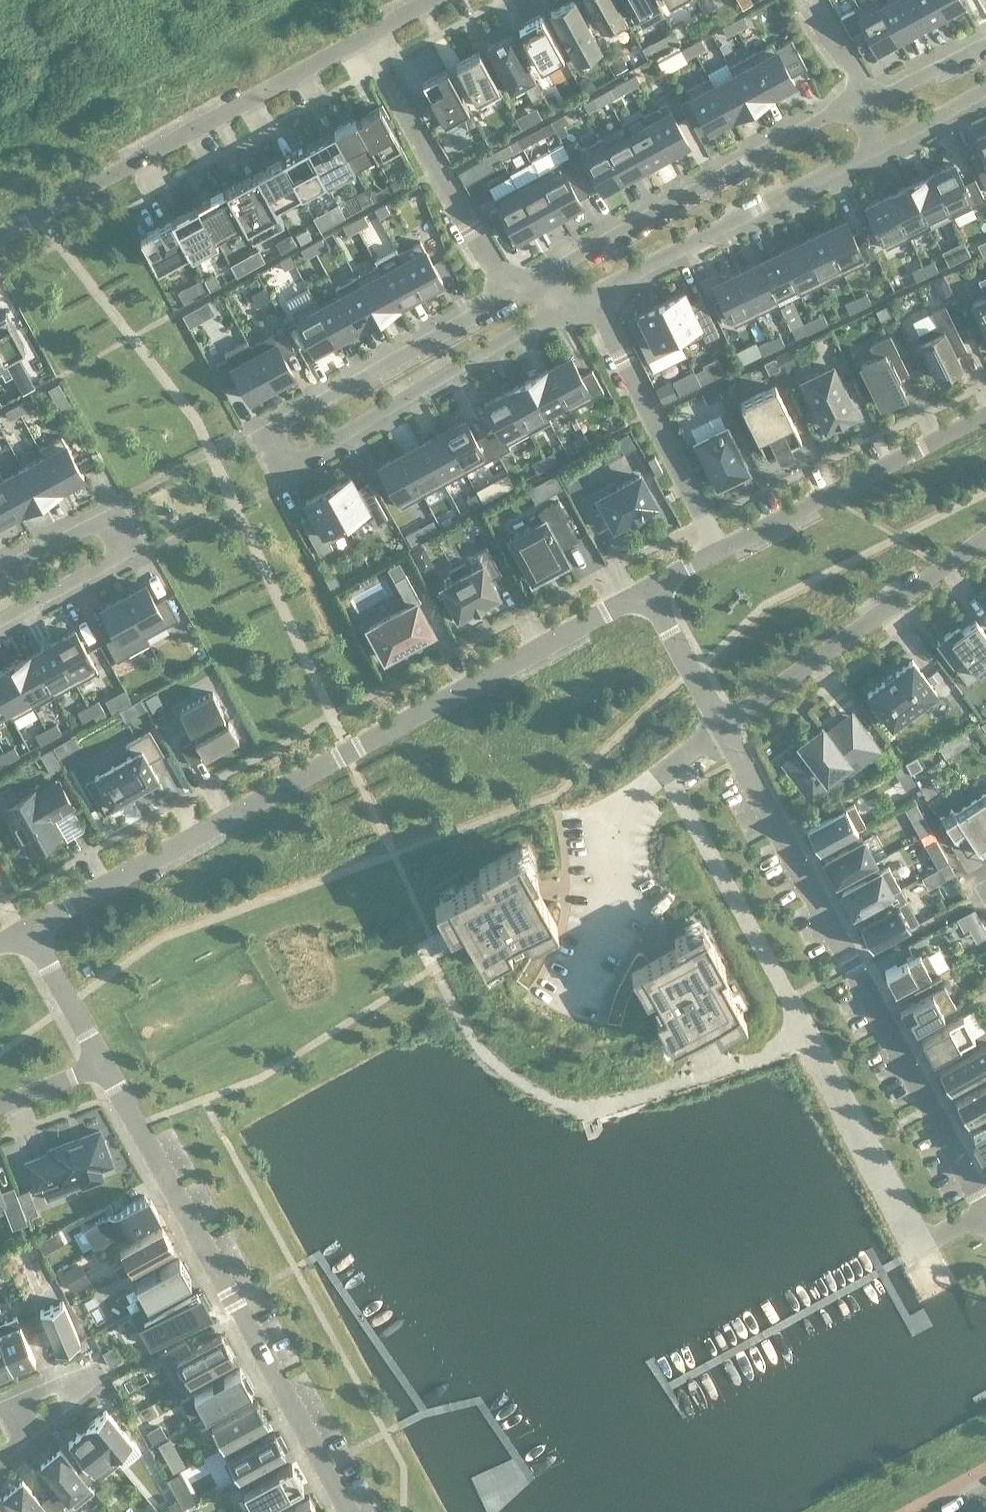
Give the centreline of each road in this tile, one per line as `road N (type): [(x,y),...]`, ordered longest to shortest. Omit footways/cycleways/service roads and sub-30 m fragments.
road 1 (residential): [(646,589),(24,927)]
road 2 (unclassified): [(524,284),(263,428),(287,464),(564,301)]
road 3 (residential): [(985,1204),(721,728)]
road 4 (unclassified): [(985,42),(893,89),(858,97),(524,284)]
road 5 (residential): [(346,1511),(102,1059)]
road 6 (unclassified): [(564,301),(985,85)]
road 7 (residential): [(0,232),(362,36)]
road 8 (residential): [(721,728),(985,536)]
road 9 (unclassified): [(0,570),(113,511),(130,546),(0,616)]
road 10 (unclassified): [(720,549),(602,315),(564,301)]
road 11 (unclassified): [(524,284),(491,261),(362,36)]
road 12 (residential): [(985,412),(720,549)]
road 13 (unclassified): [(0,1454),(90,1373),(0,1406)]
road 14 (residential): [(721,728),(646,589)]
road 15 (residential): [(102,1059),(24,927)]

